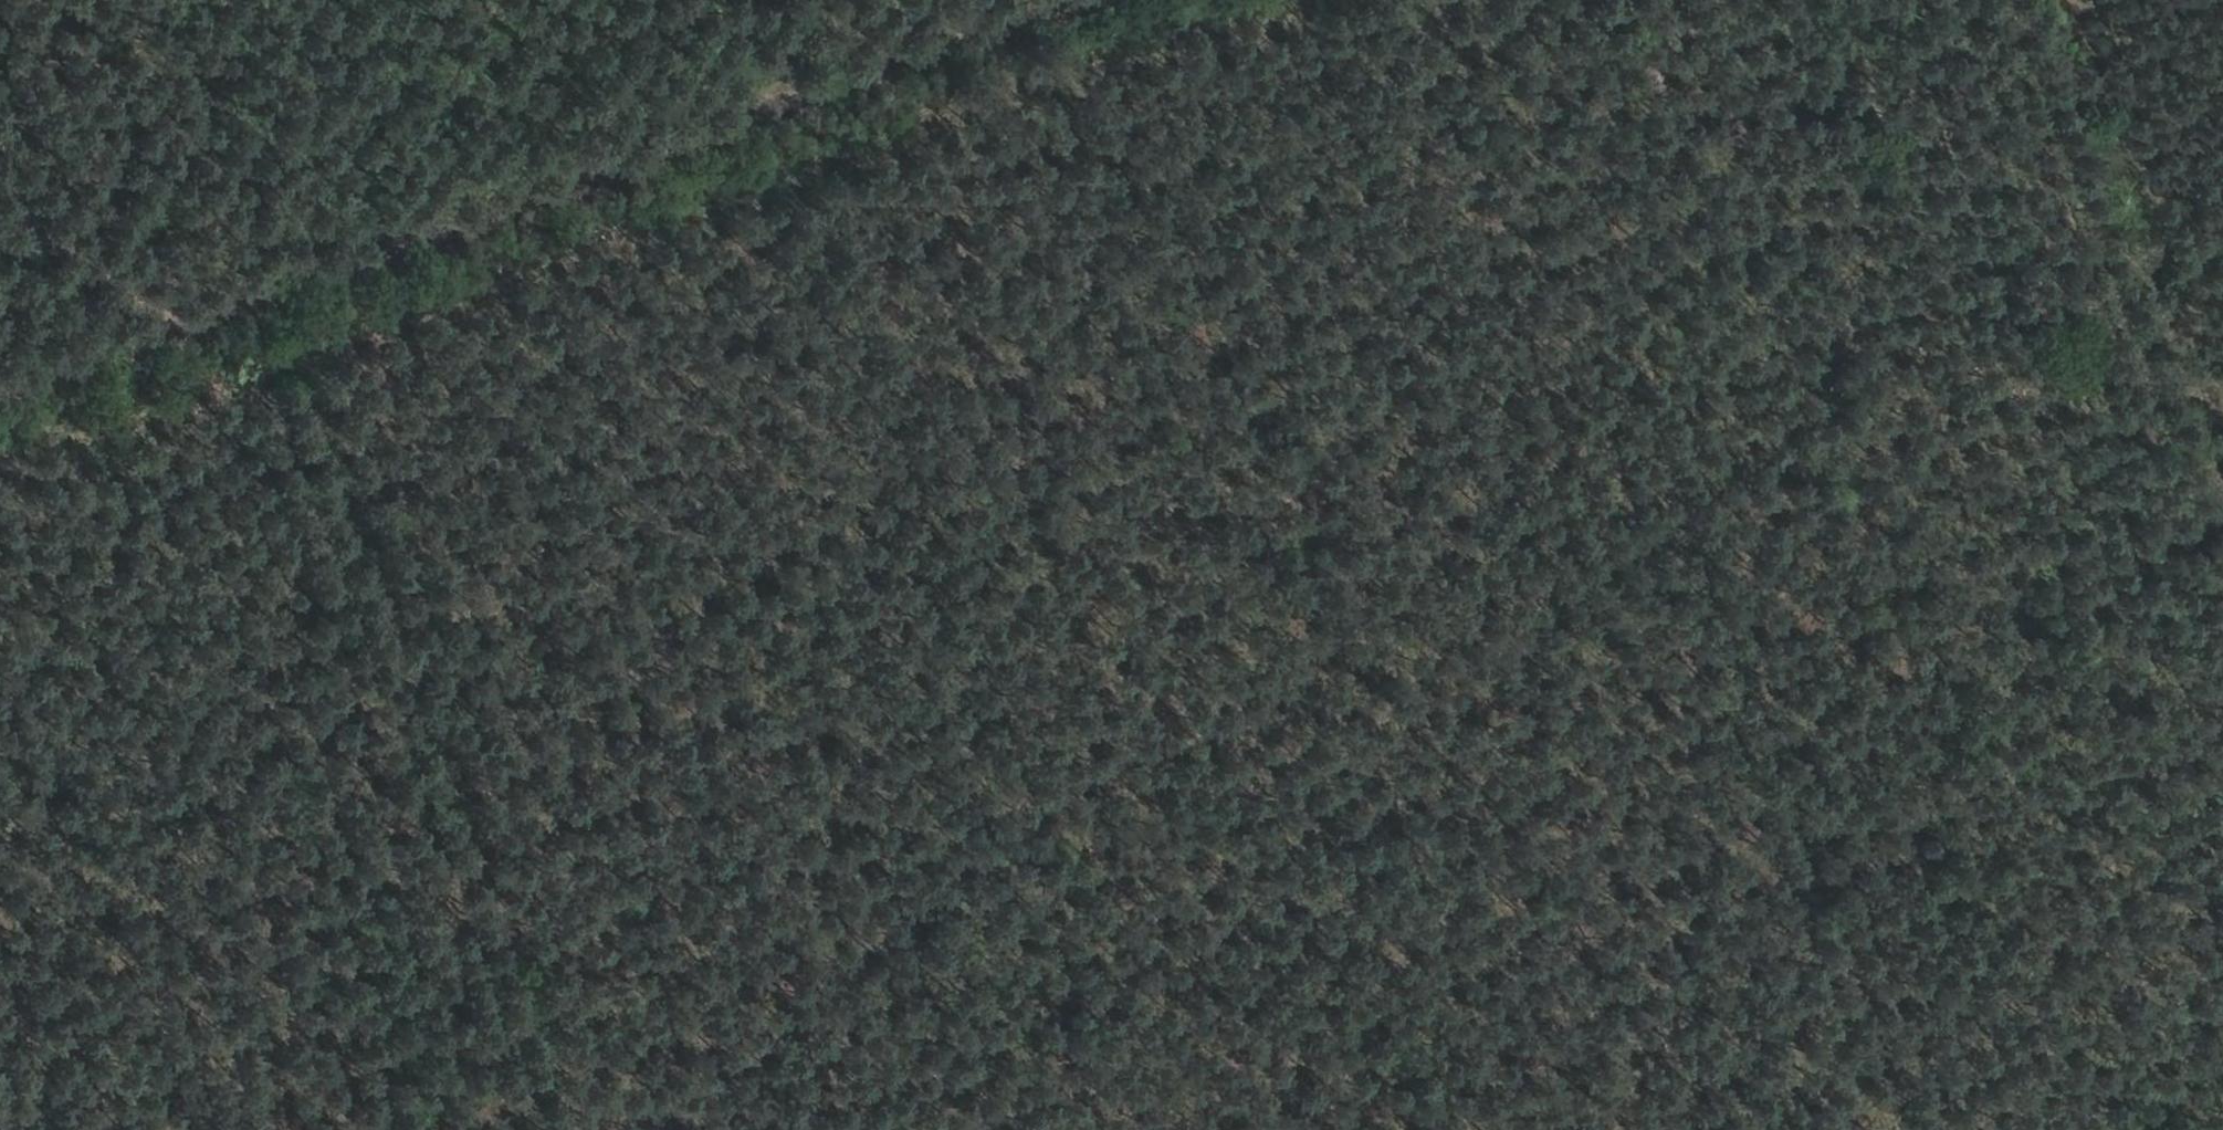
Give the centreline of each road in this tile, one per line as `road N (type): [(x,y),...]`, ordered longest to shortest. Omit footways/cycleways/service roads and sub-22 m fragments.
road 1 (track): [(0,404),(1102,0)]
road 2 (track): [(2049,0),(2222,465)]

